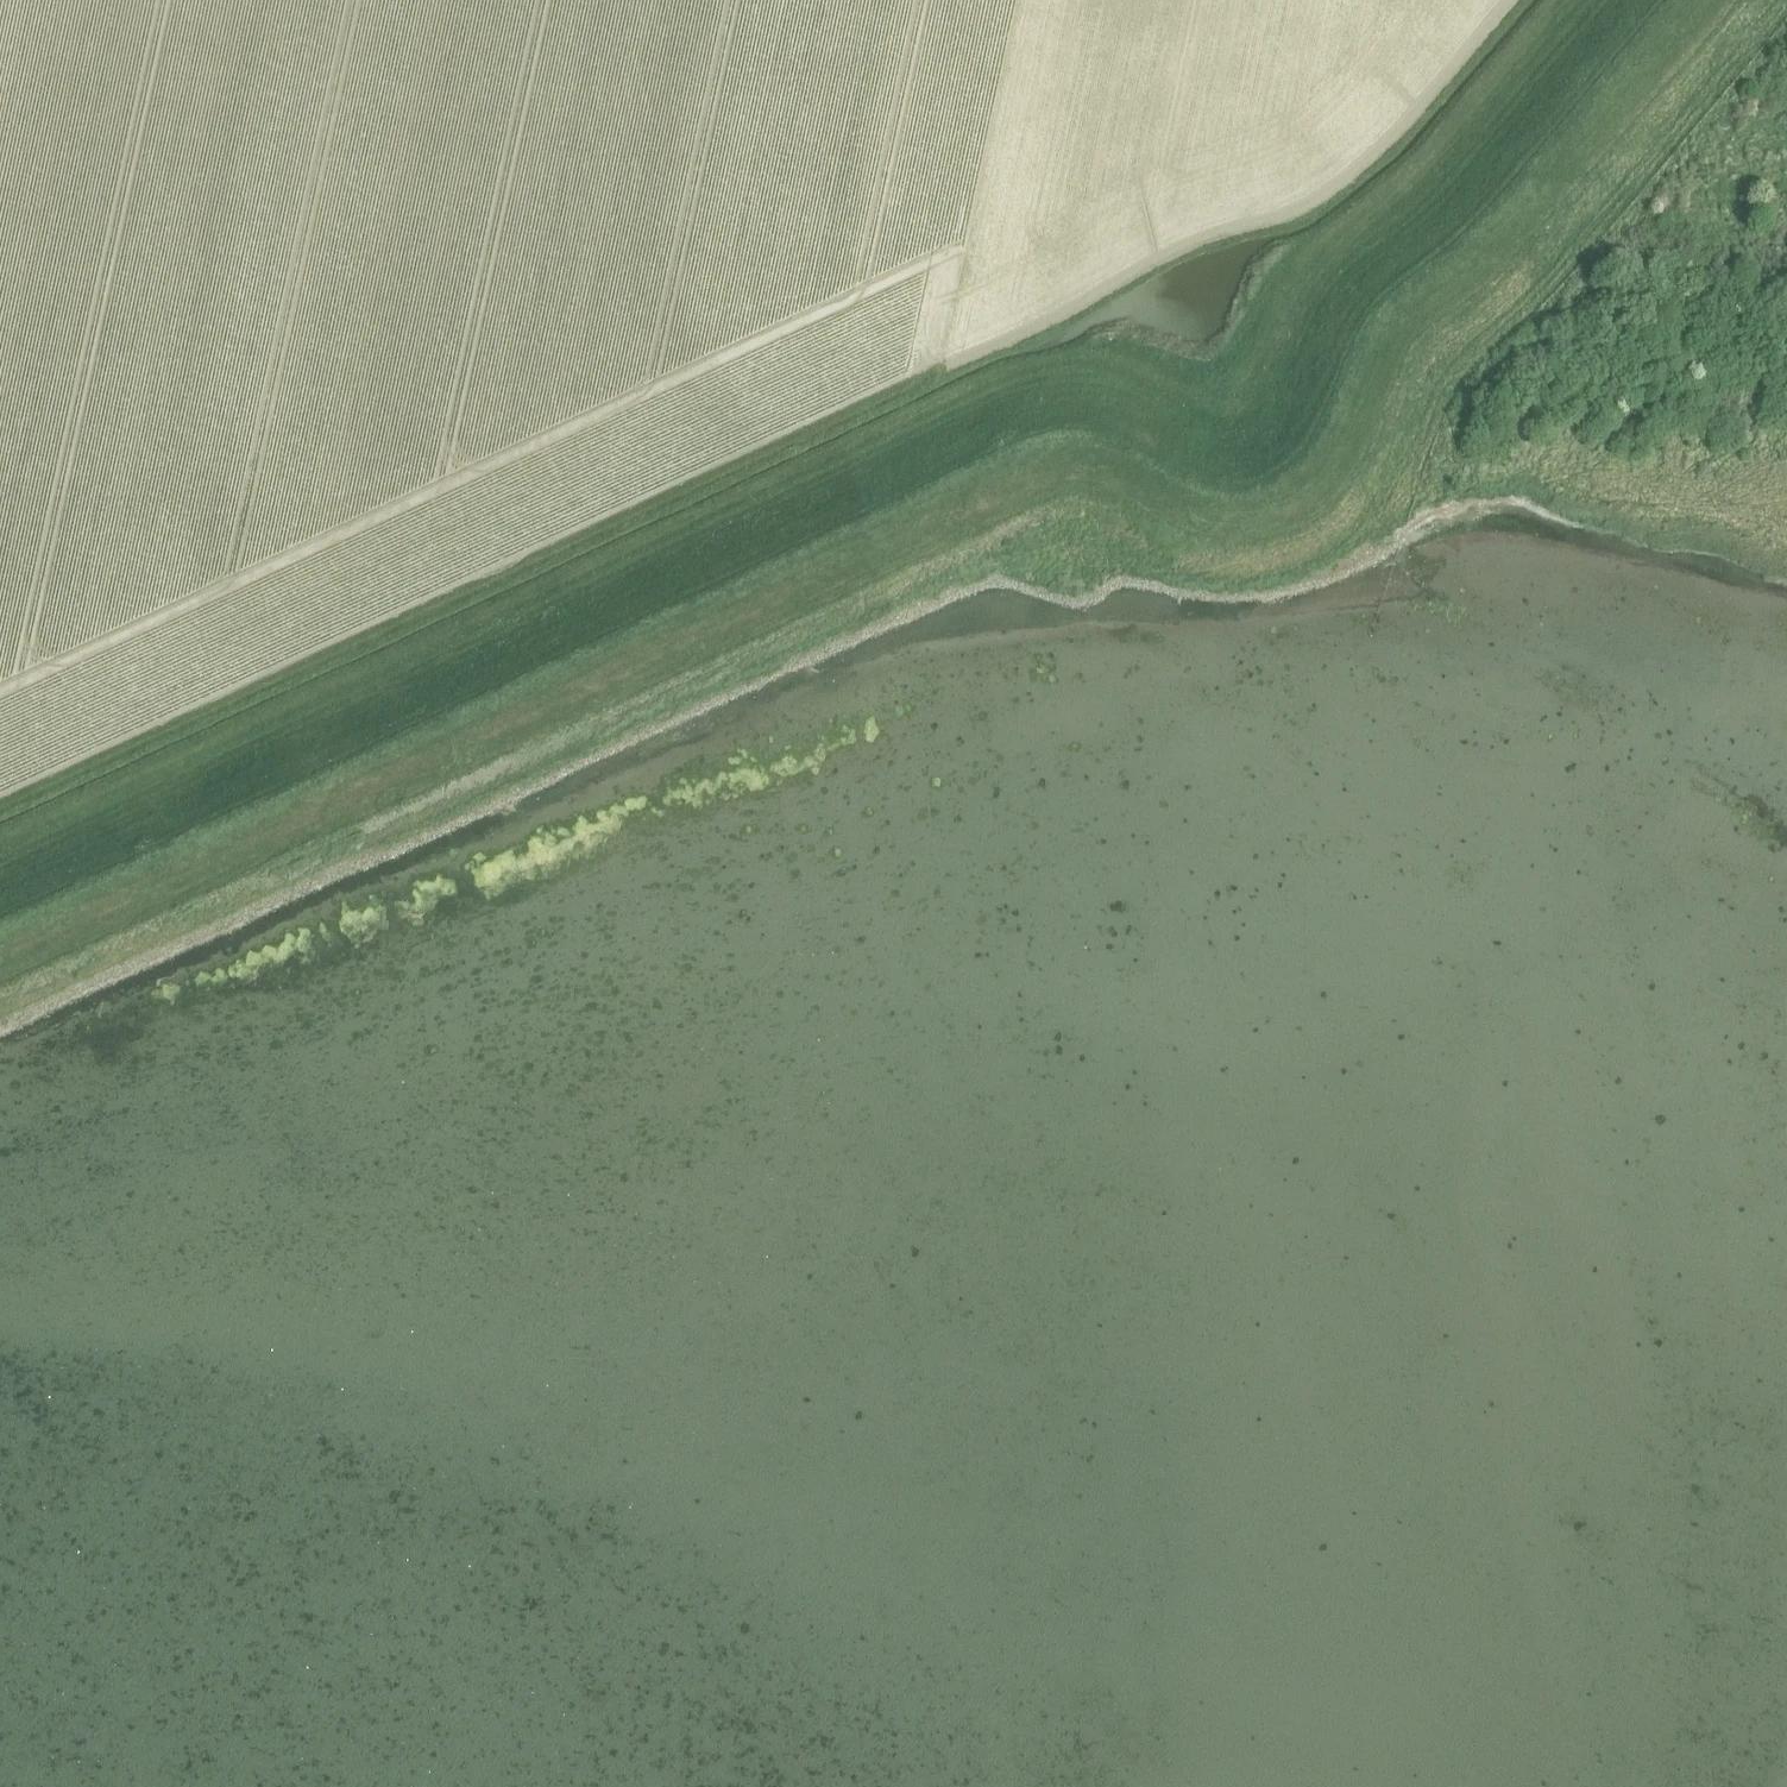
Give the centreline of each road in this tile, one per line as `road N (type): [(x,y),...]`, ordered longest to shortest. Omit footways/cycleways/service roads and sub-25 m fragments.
road 1 (track): [(0,930),(1006,465),(1092,437),(1178,476),(1248,484),(1302,432),(1350,291),(1437,222),(1630,0)]

